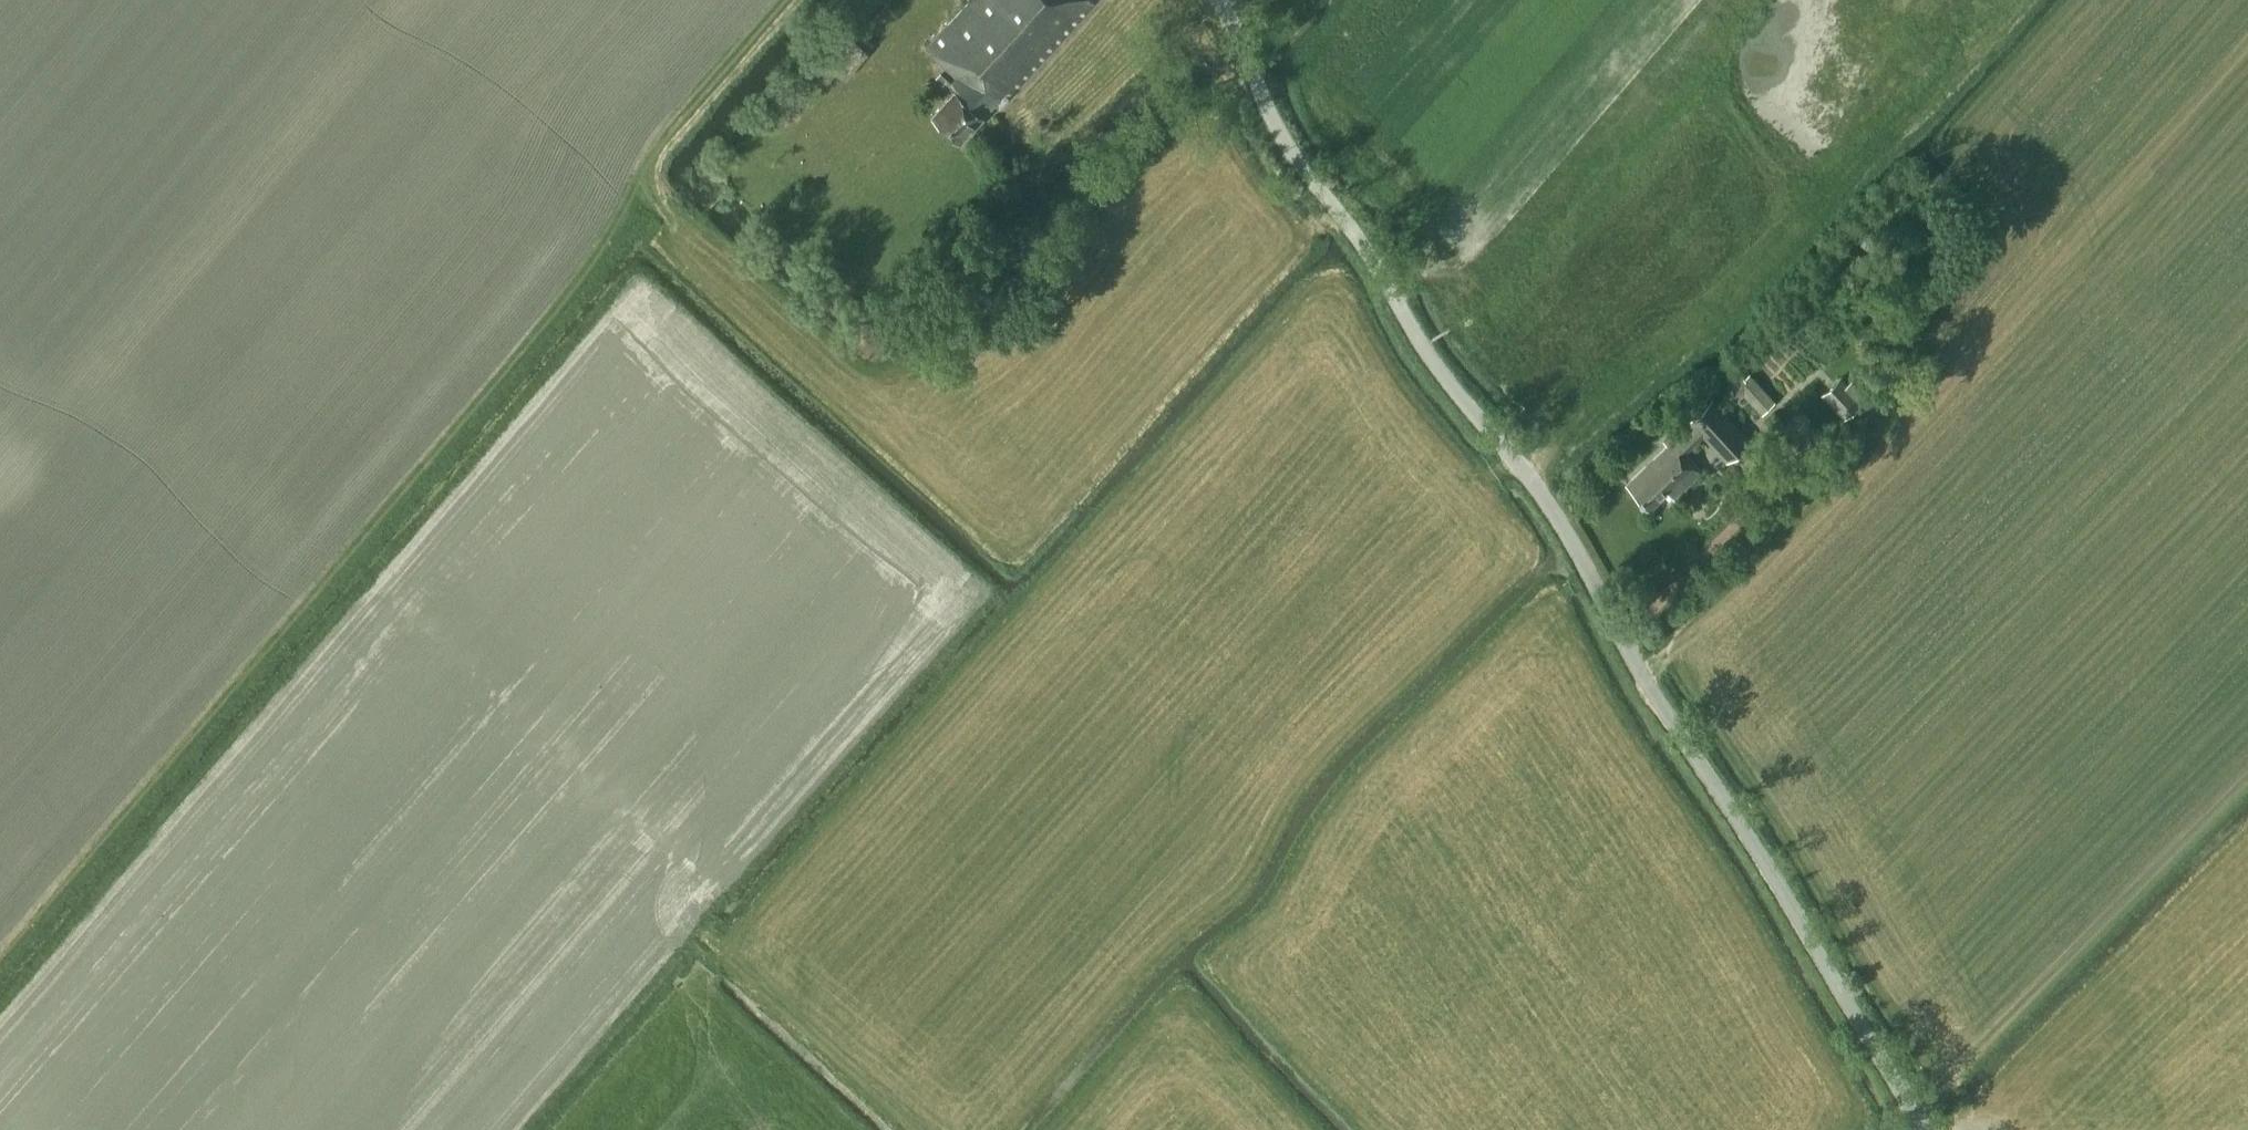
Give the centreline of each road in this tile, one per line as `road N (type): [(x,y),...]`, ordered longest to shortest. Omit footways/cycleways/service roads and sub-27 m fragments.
road 1 (unclassified): [(1931,1129),(1540,490),(1443,372),(1366,244),(1312,177),(1269,108),(1221,0)]

